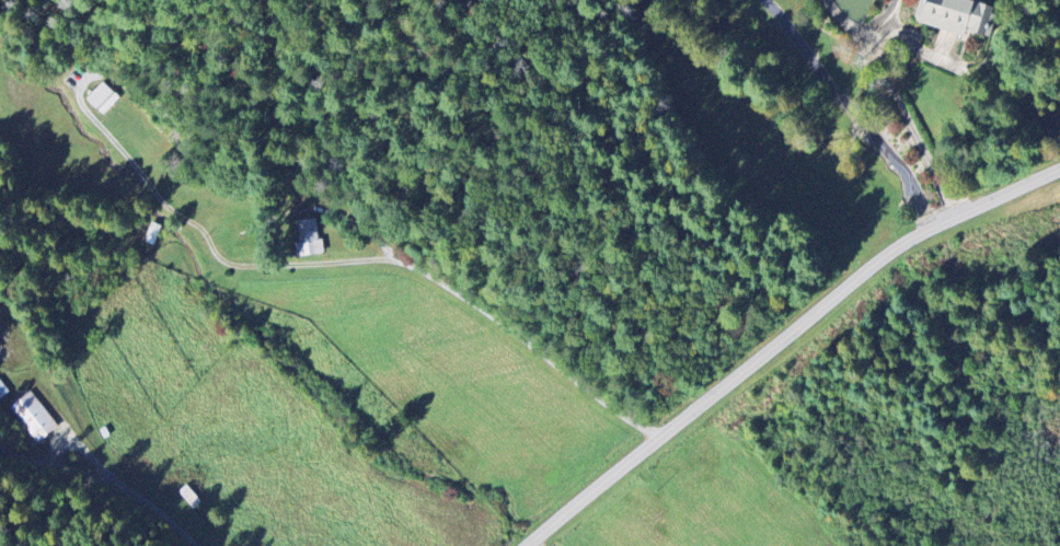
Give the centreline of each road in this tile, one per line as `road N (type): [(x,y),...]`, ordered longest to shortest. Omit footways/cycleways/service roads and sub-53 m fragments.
road 1 (residential): [(528,545),(879,259),(1059,169)]
road 2 (residential): [(659,438),(507,294),(316,148),(284,142),(216,152),(169,138),(149,148)]
road 3 (residential): [(149,148),(70,65),(30,0)]

